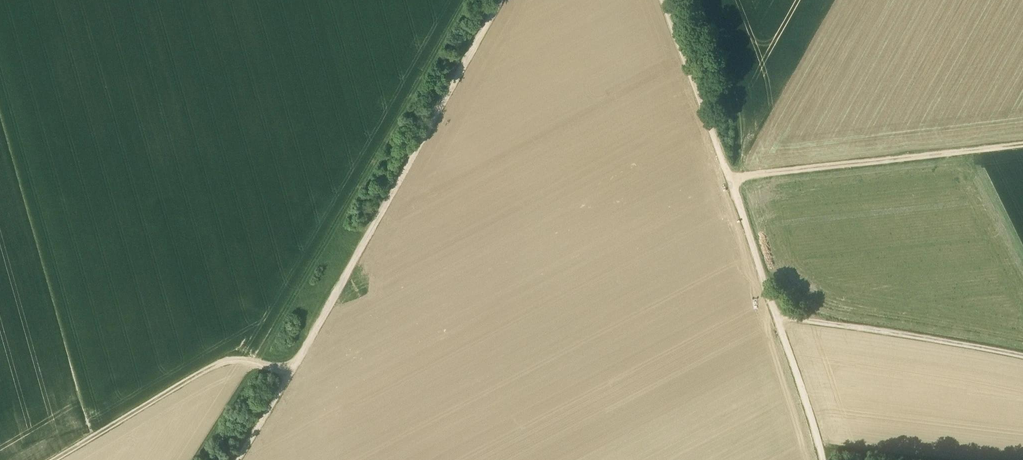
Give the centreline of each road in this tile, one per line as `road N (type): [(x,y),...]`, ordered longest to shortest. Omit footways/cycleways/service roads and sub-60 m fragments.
road 1 (track): [(498,0),(289,371)]
road 2 (track): [(772,314),(662,0)]
road 3 (track): [(725,180),(1022,145)]
road 4 (track): [(772,314),(1022,358)]
road 5 (track): [(65,459),(228,360),(289,371)]
road 6 (track): [(820,459),(772,314)]

